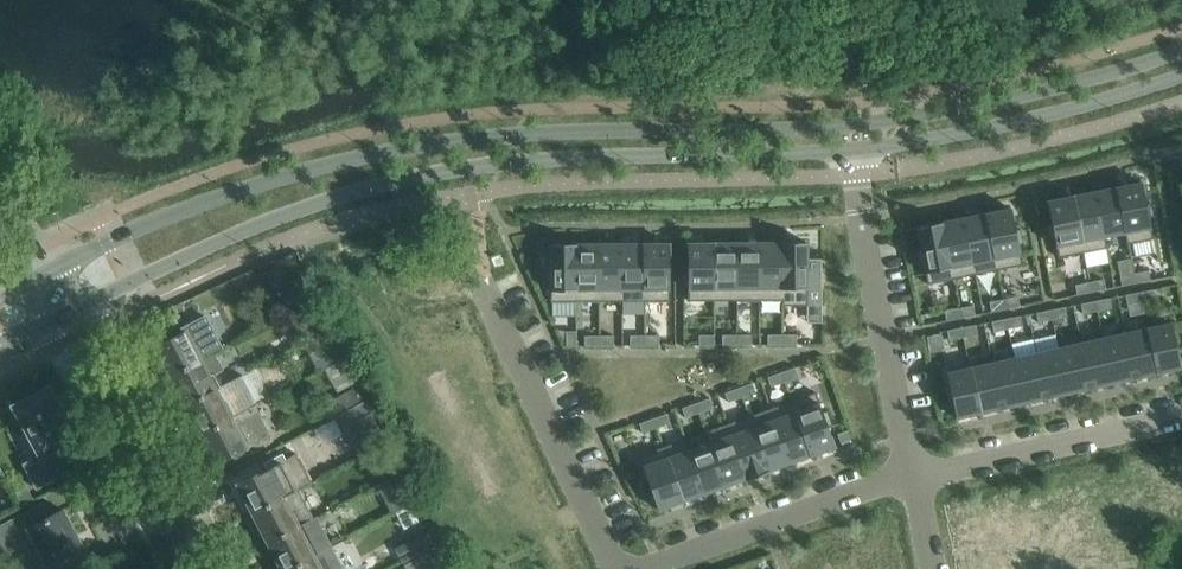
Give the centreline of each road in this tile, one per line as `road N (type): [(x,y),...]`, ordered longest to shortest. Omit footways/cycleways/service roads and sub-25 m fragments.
road 1 (tertiary): [(1181,50),(1021,97),(878,121),(601,128),(413,145),(263,181),(44,270)]
road 2 (tertiary): [(67,314),(277,218),(420,177),(549,160),(857,148)]
road 3 (tertiary): [(857,148),(1027,122),(1181,77)]
road 4 (residential): [(911,474),(857,148)]
road 5 (residential): [(485,290),(614,568)]
road 6 (residential): [(911,474),(644,568)]
road 7 (residential): [(1181,416),(911,474)]
road 8 (residential): [(199,568),(79,333)]

